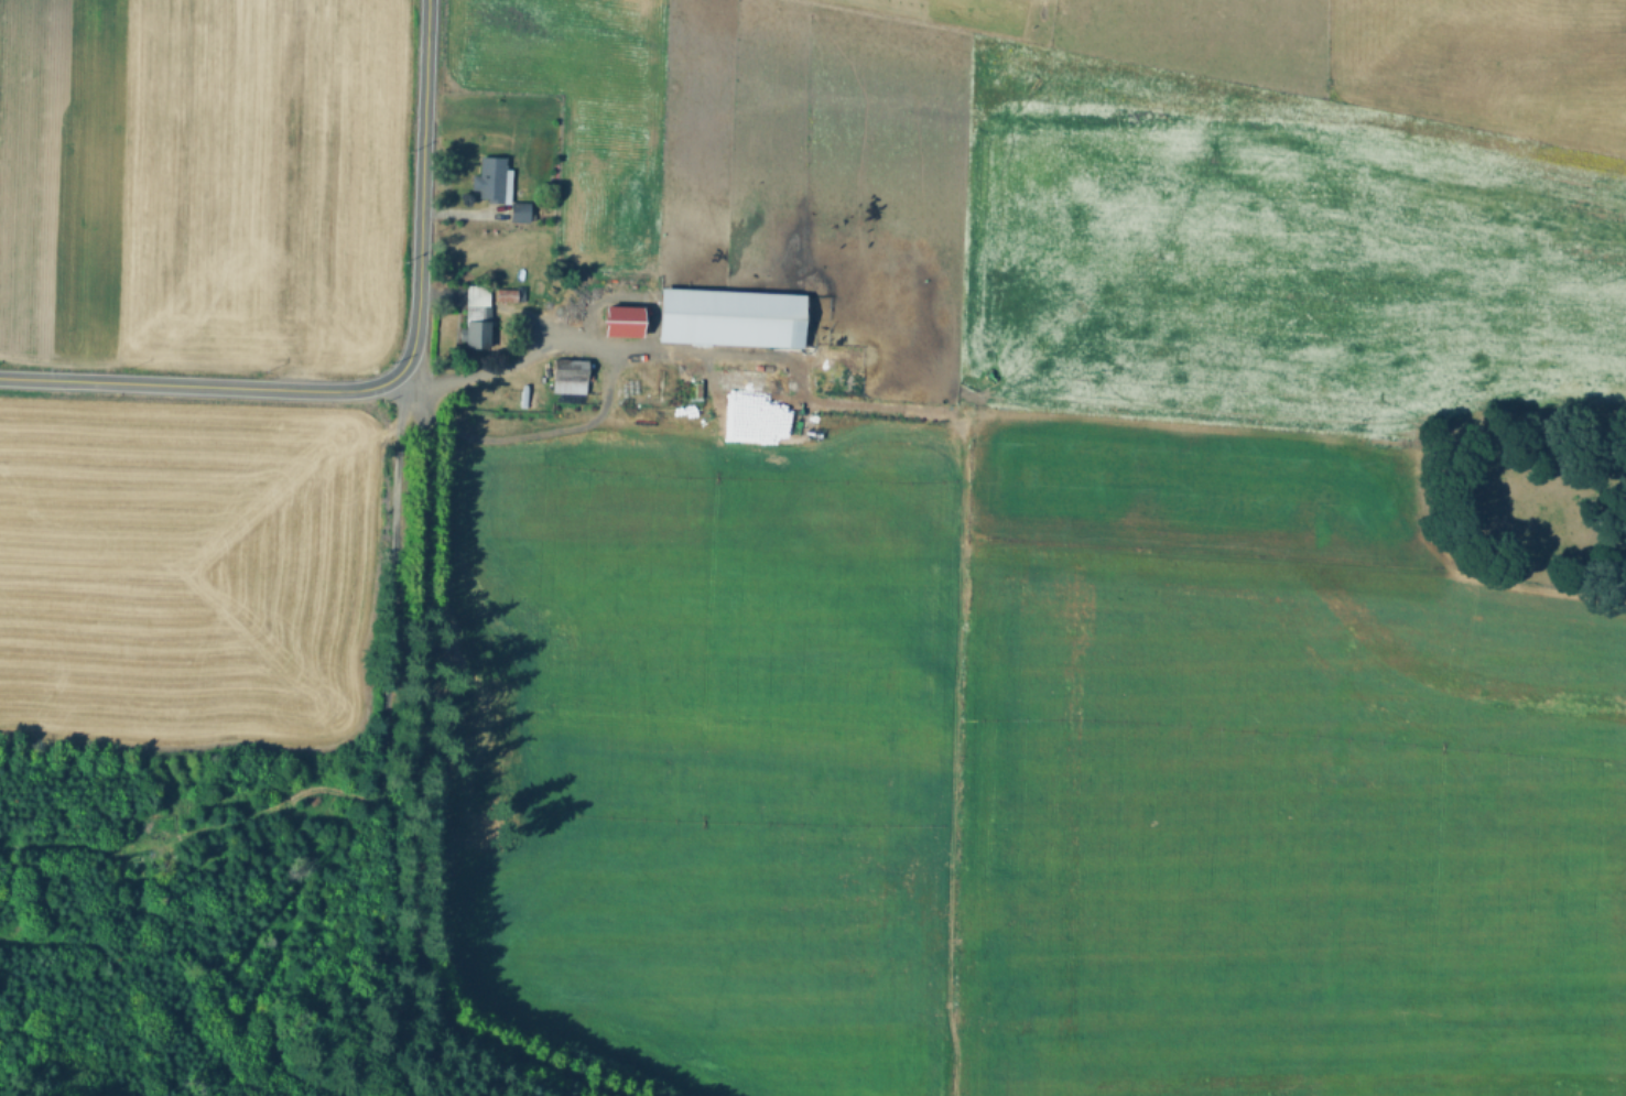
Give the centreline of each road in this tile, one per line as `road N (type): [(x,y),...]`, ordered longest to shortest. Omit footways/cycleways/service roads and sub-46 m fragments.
road 1 (track): [(708,357),(713,408),(731,432),(788,448),(870,426),(961,428),(1030,419),(1336,442),(1370,468),(1421,542),(1457,576),(1515,595),(1625,611)]
road 2 (tertiary): [(0,377),(344,390),(395,376),(416,329),(428,0)]
road 3 (track): [(978,426),(955,1095)]

